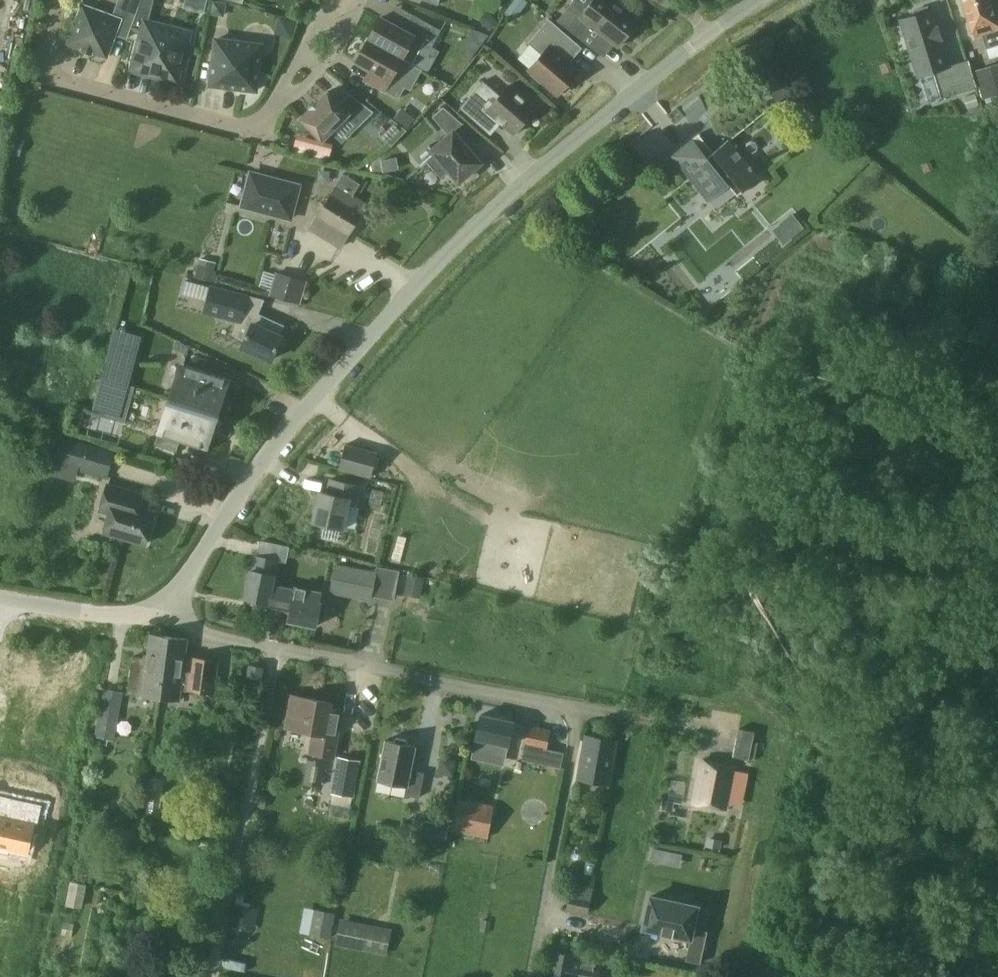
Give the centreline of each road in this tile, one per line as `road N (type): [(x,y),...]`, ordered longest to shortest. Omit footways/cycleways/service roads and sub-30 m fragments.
road 1 (unclassified): [(159,599),(179,584),(273,450),(436,268),(607,116),(767,0)]
road 2 (residential): [(530,976),(577,714),(560,701),(200,628),(159,599)]
road 3 (residential): [(262,121),(239,124),(61,79),(45,61),(56,0)]
road 4 (unclassified): [(0,600),(107,615),(159,599)]
road 5 (residential): [(284,99),(342,40),(358,0)]

